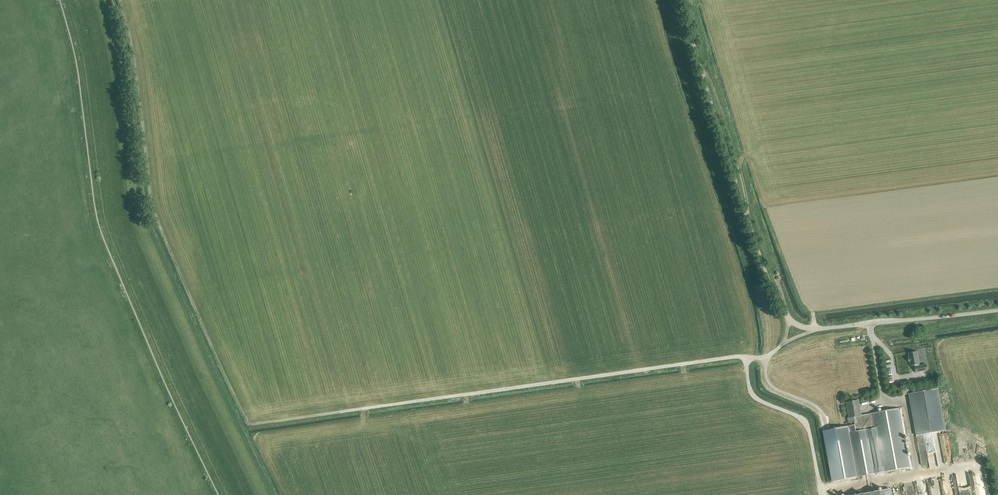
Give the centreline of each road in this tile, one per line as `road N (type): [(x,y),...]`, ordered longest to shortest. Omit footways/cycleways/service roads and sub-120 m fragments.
road 1 (unclassified): [(997,310),(816,329),(791,321),(766,273),(682,0)]
road 2 (track): [(108,0),(147,221),(272,494)]
road 3 (track): [(312,416),(766,357)]
road 4 (track): [(697,55),(727,124),(748,219)]
road 5 (track): [(822,494),(808,429),(754,397),(747,357)]
road 6 (track): [(781,346),(766,357),(768,380),(817,407),(827,428)]

